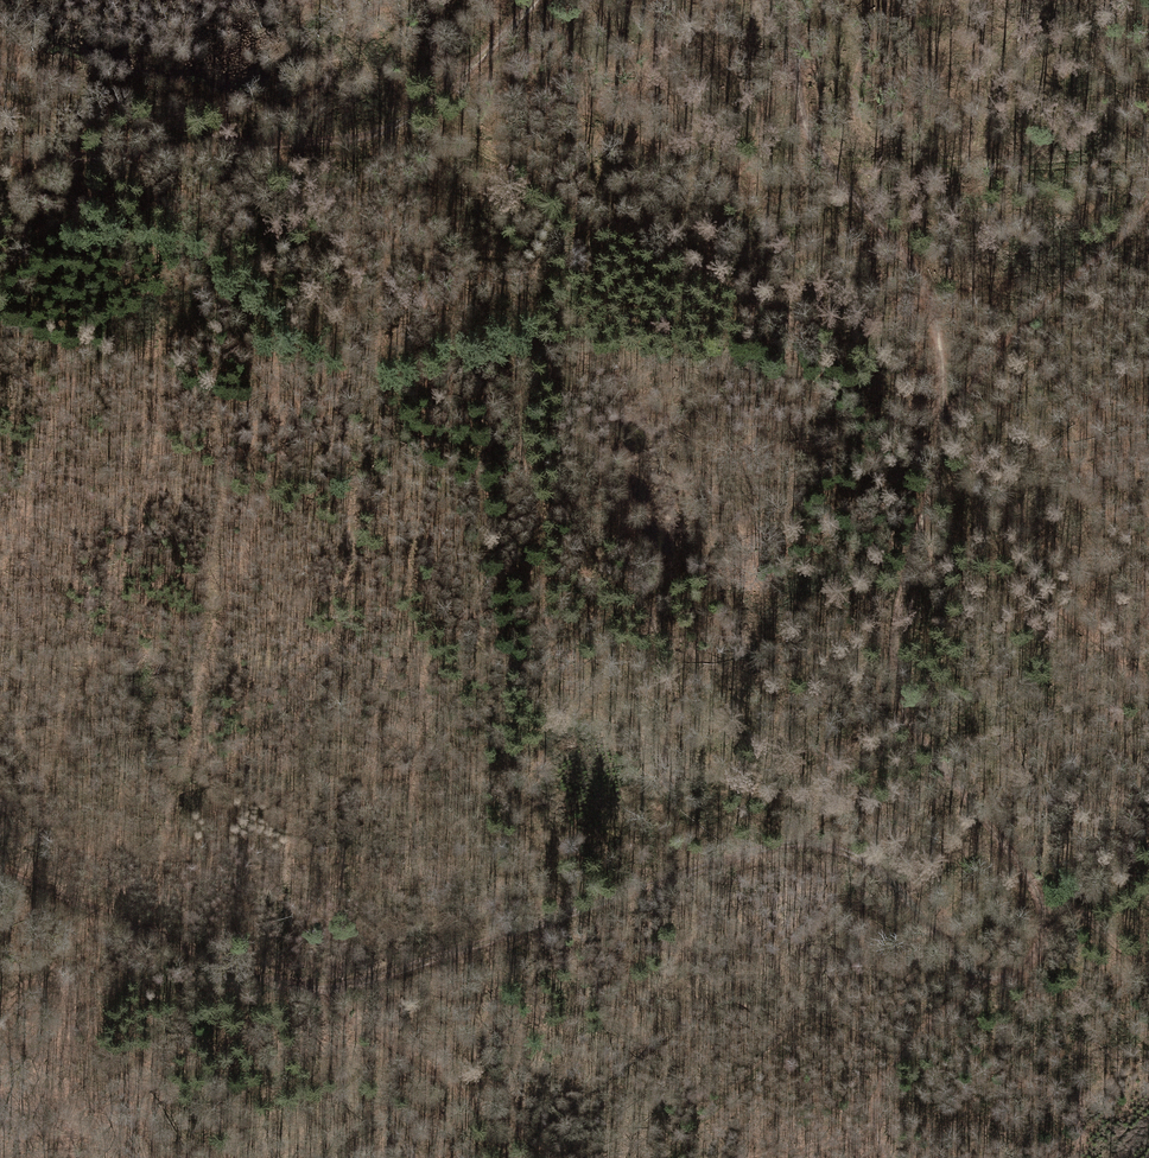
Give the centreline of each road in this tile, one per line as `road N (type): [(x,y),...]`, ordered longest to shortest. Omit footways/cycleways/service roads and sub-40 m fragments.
road 1 (track): [(0,869),(225,967),(319,991),(772,843),(822,843),(870,860),(977,976),(1022,969),(1042,950),(1046,906),(904,711),(892,646),(944,418)]
road 2 (track): [(0,155),(239,148),(375,133),(447,90),(534,0)]
road 3 (track): [(944,418),(931,299),(801,119),(792,0)]
road 4 (track): [(1148,162),(829,161)]
road 5 (track): [(557,1157),(534,1134),(319,991)]
road 6 (track): [(977,976),(883,1084),(875,1115),(888,1157)]
road 7 (track): [(321,0),(365,60),(394,127)]

